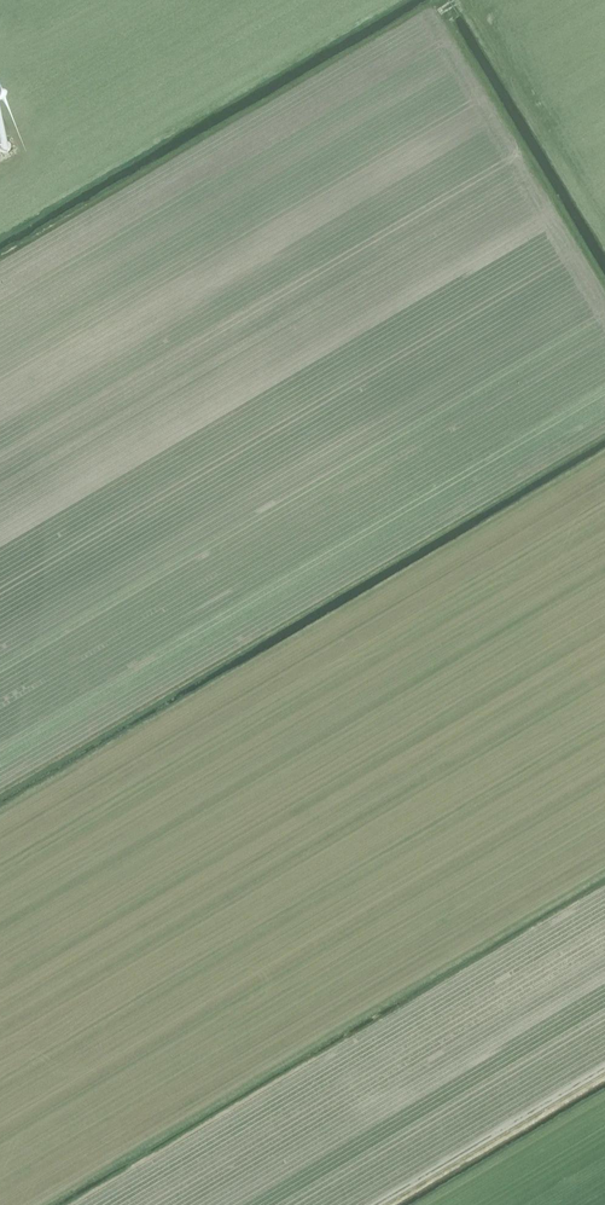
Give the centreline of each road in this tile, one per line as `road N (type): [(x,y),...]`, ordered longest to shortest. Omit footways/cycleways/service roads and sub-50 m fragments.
road 1 (track): [(378,1204),(604,1069)]

